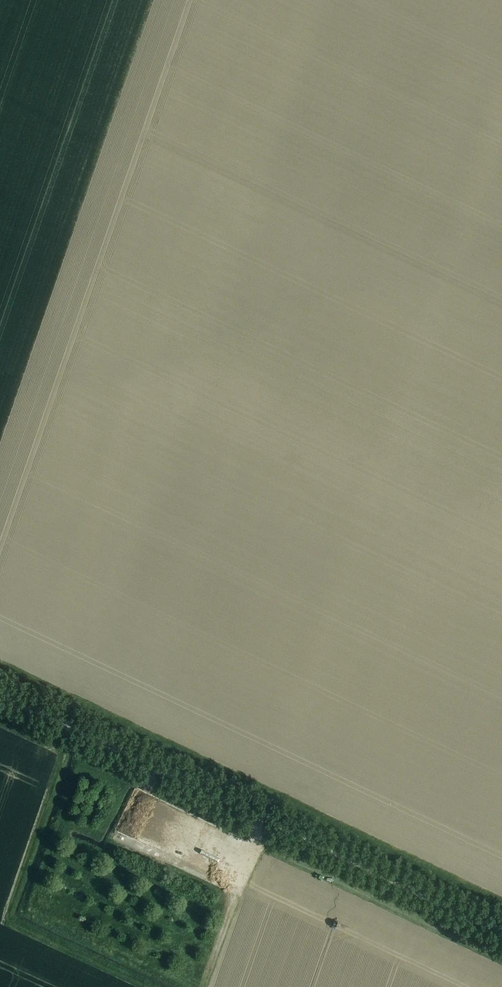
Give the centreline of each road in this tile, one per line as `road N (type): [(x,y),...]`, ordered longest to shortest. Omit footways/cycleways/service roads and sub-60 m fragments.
road 1 (unclassified): [(501,931),(0,692)]
road 2 (track): [(0,661),(501,899)]
road 3 (track): [(149,986),(5,919),(62,753),(0,723)]
road 4 (track): [(501,962),(255,846)]
road 5 (track): [(267,819),(203,986)]

